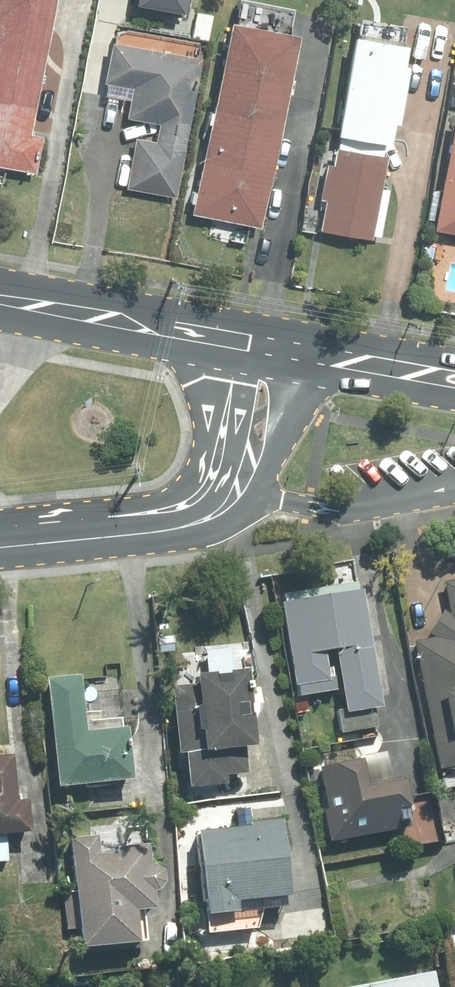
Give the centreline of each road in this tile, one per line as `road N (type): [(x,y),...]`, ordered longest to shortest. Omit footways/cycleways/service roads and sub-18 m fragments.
road 1 (secondary): [(0,300),(233,340)]
road 2 (tertiary): [(0,547),(186,522),(220,495)]
road 3 (tertiary): [(296,352),(261,472),(220,495)]
road 4 (secondary): [(296,352),(454,379)]
road 5 (tertiary): [(220,495),(233,340)]

